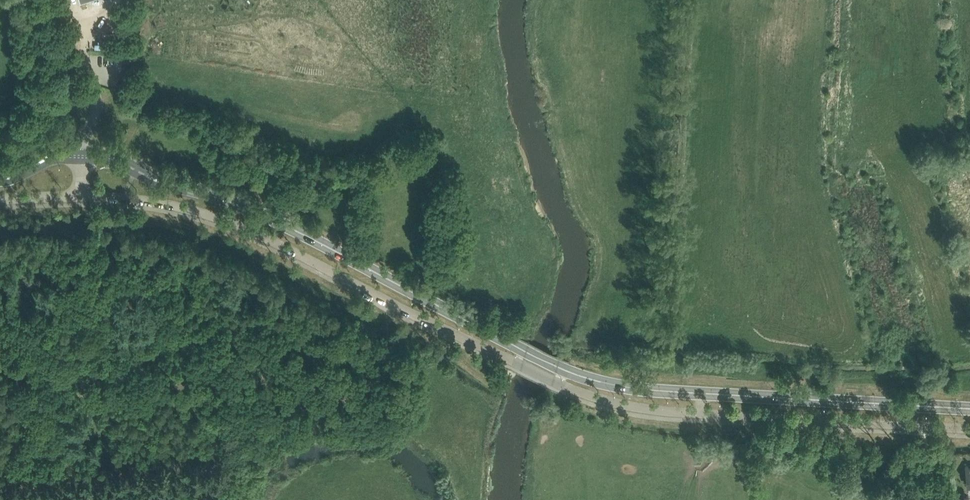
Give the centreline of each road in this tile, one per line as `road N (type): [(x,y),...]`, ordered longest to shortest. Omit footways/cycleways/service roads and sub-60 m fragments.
road 1 (residential): [(0,201),(122,198),(194,210),(573,390),(699,413)]
road 2 (tertiary): [(582,376),(273,219),(109,158),(56,158),(0,179)]
road 3 (residential): [(699,413),(969,428)]
road 4 (tertiary): [(700,393),(969,408)]

